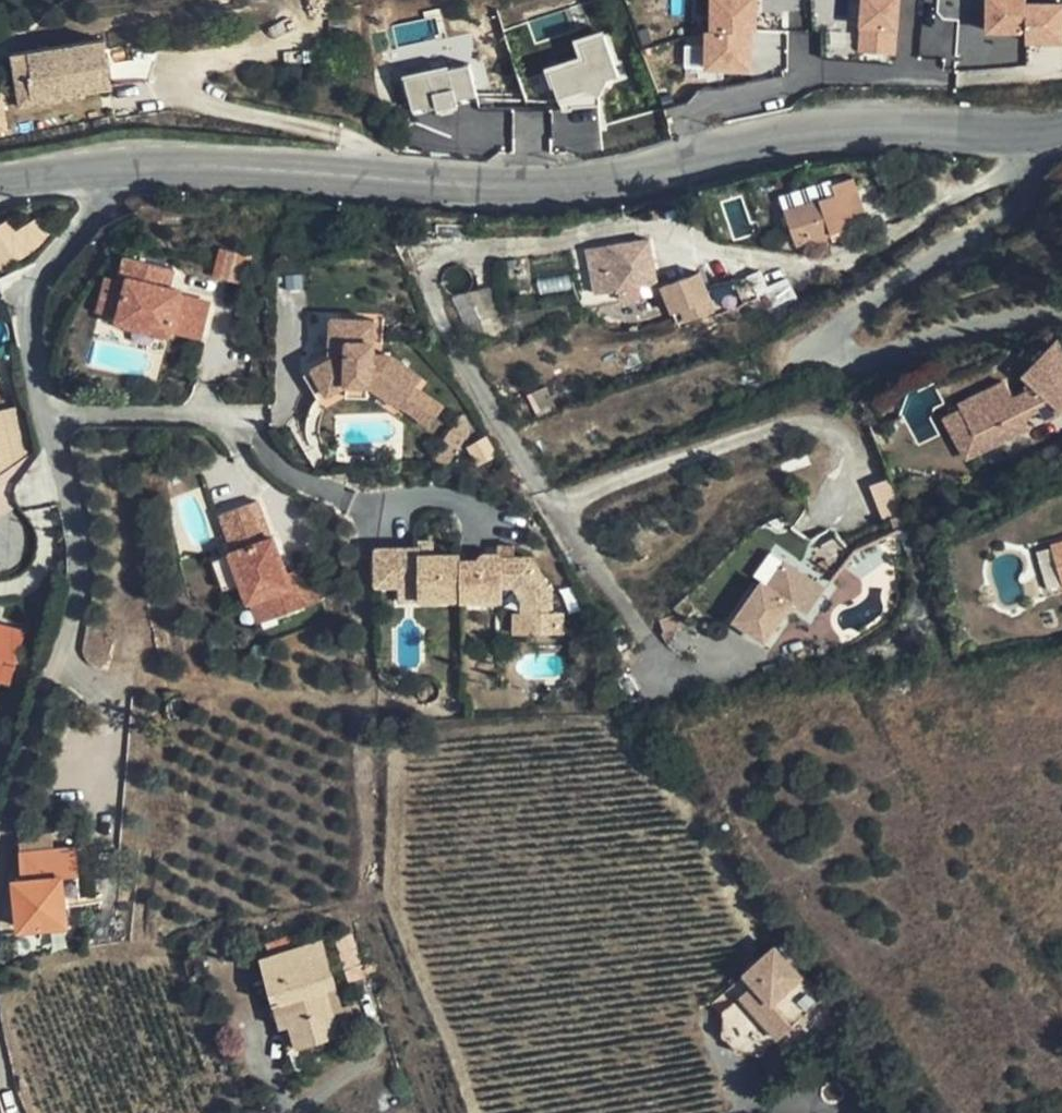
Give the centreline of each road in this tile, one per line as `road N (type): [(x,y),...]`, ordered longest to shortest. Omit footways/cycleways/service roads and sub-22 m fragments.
road 1 (tertiary): [(132,172),(245,169),(488,184),(619,178),(718,149),(848,125),(1035,133),(1061,126)]
road 2 (residential): [(0,893),(85,571),(32,309),(48,271),(132,172)]
road 3 (tertiary): [(0,184),(132,172)]

